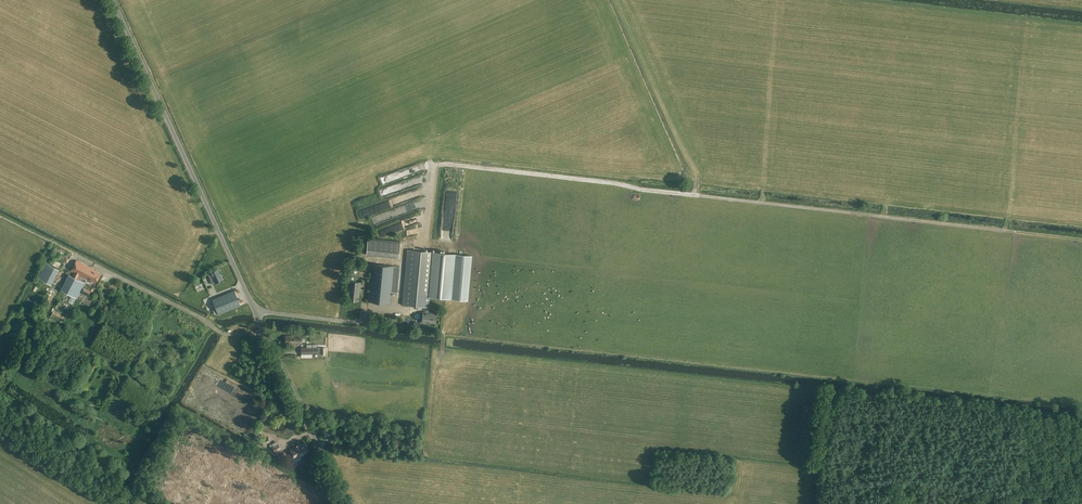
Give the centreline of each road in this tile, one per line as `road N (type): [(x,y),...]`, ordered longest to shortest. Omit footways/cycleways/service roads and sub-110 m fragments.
road 1 (track): [(431,161),(436,169),(1081,240)]
road 2 (unclassified): [(265,333),(115,0)]
road 3 (unclassified): [(346,503),(265,333)]
road 4 (unclassified): [(265,333),(218,332),(122,279)]

